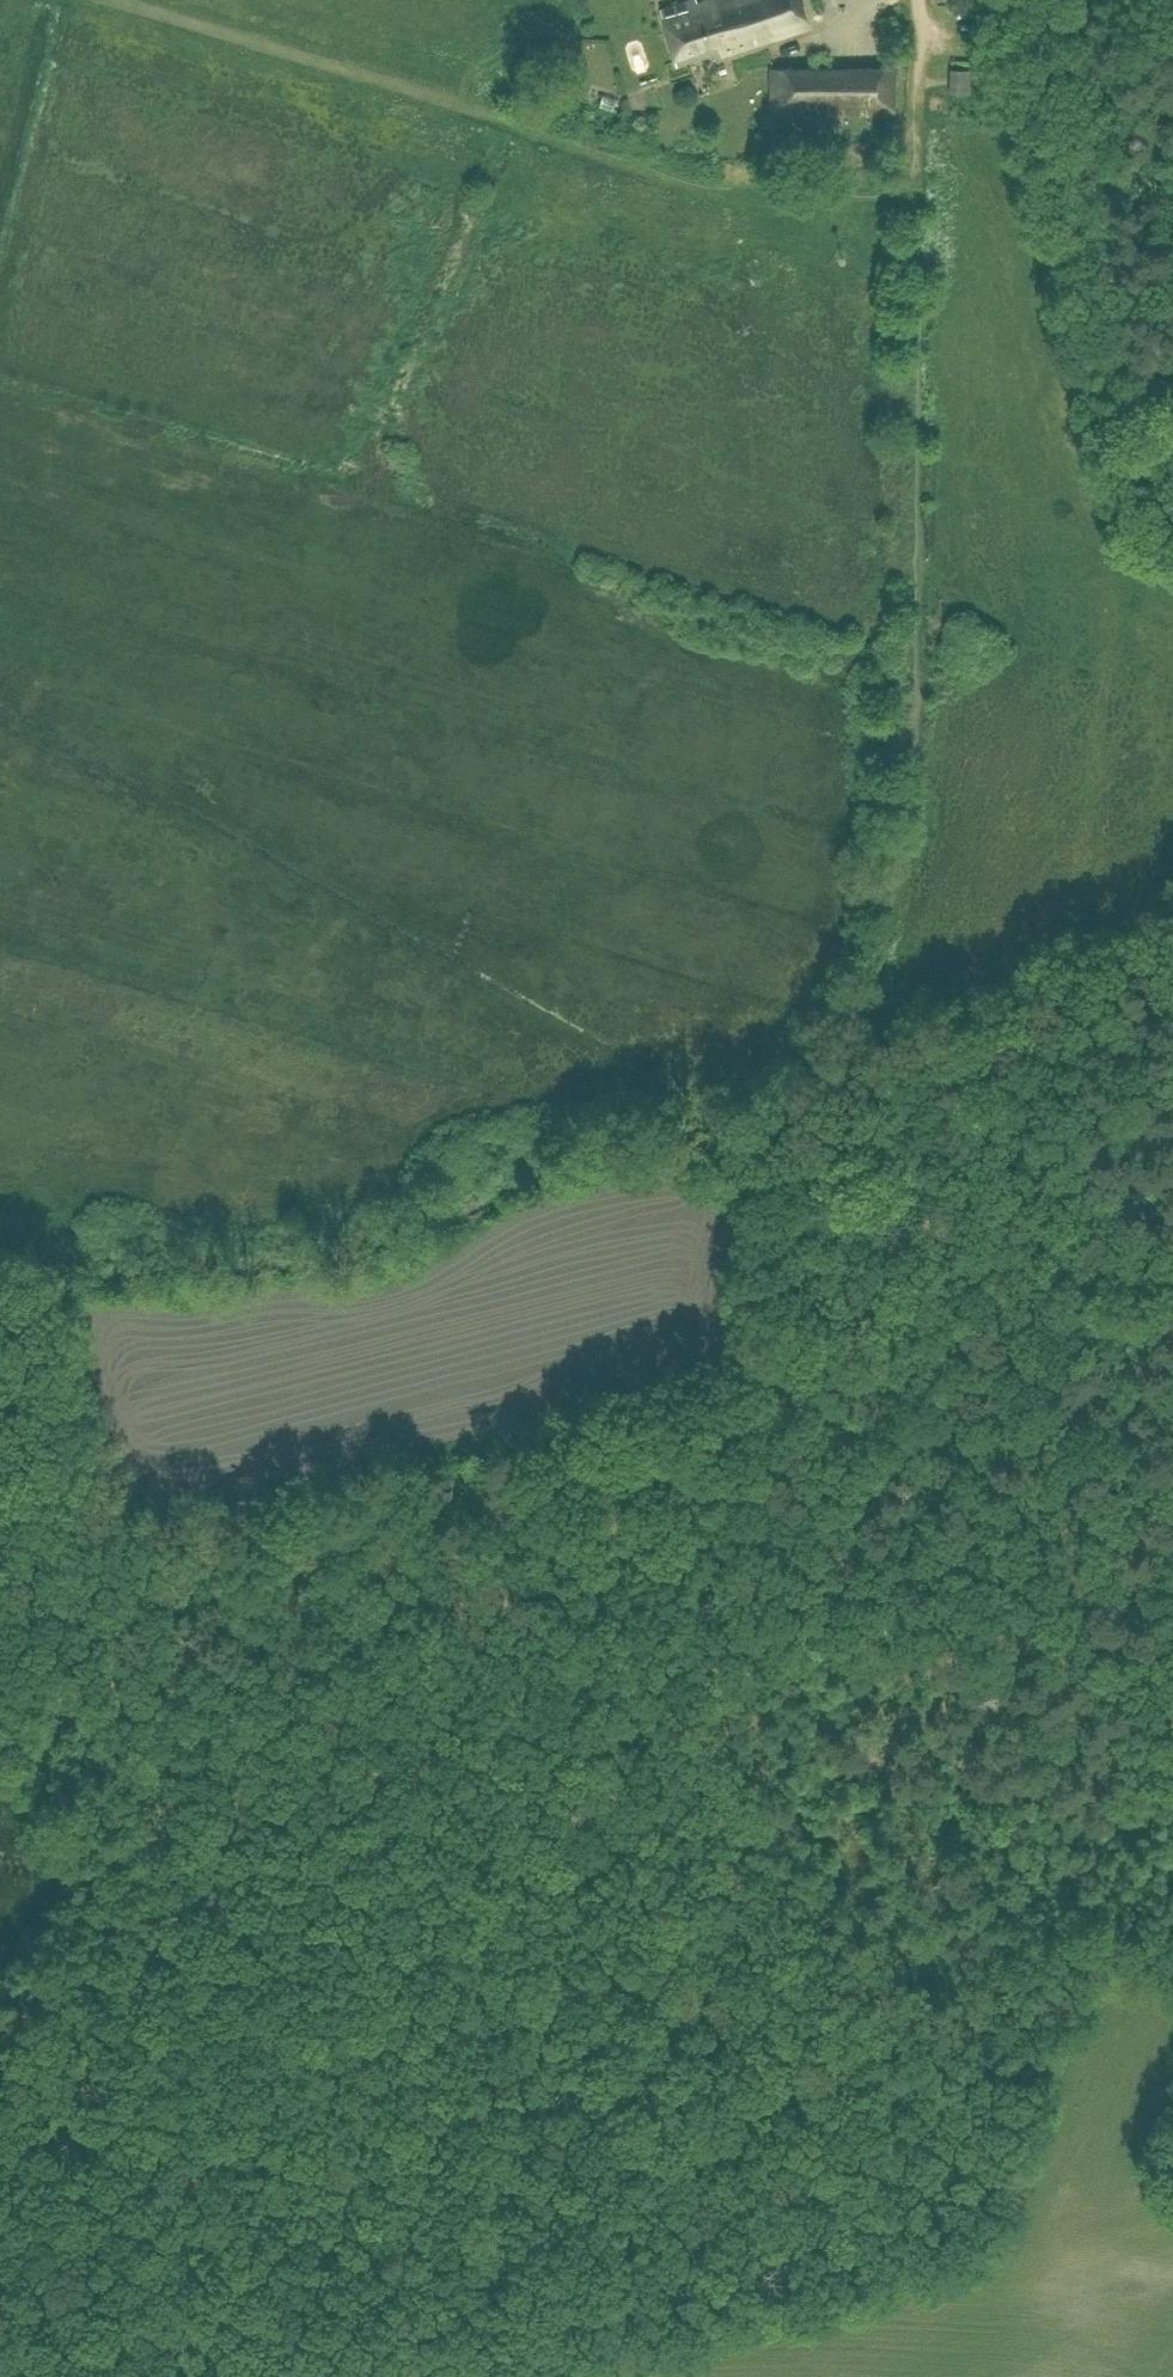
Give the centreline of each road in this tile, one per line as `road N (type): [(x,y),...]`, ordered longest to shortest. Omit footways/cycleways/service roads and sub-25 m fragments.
road 1 (track): [(829,1075),(884,1079),(959,1028),(1034,995),(1128,970),(1172,973)]

